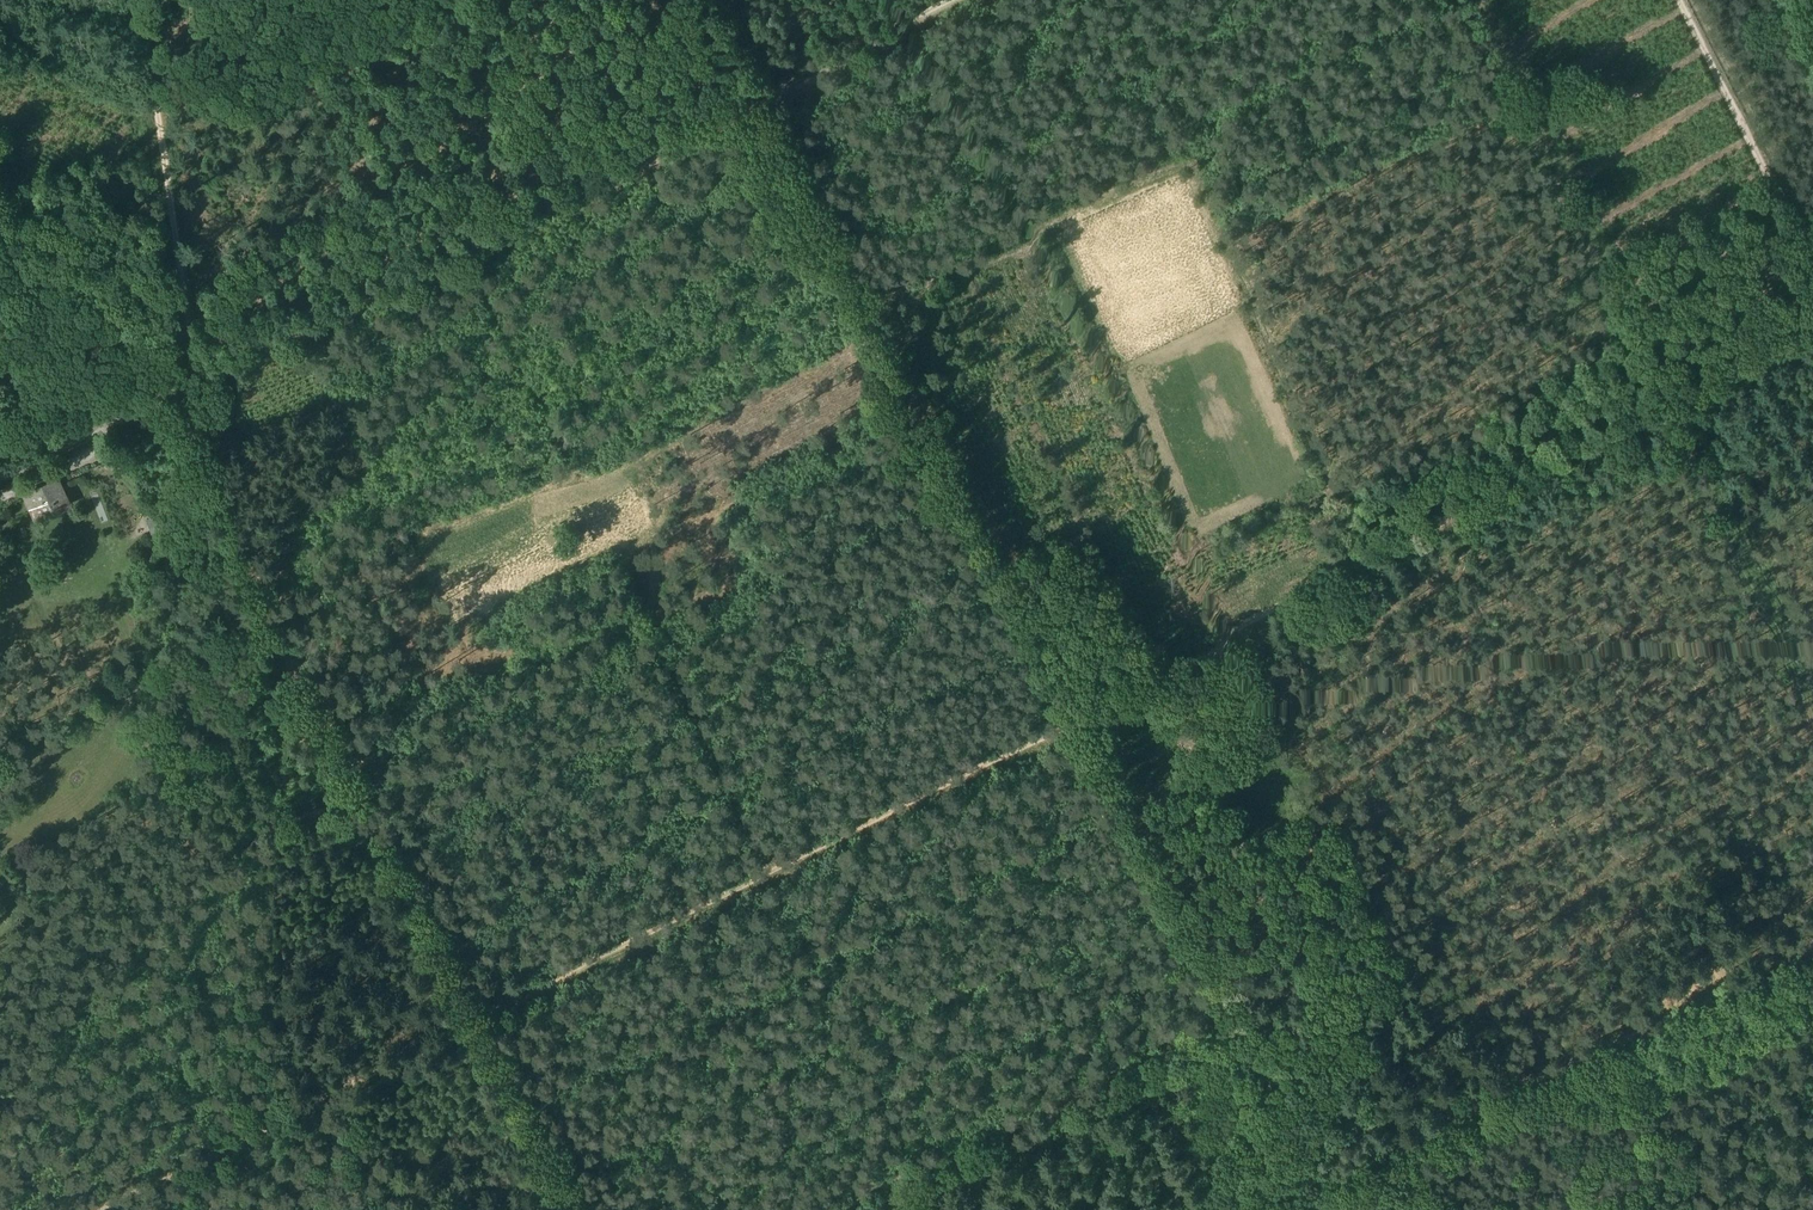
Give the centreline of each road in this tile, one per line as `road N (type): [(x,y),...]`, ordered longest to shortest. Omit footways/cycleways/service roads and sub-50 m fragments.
road 1 (track): [(1812,337),(478,1012)]
road 2 (track): [(755,100),(1324,1168)]
road 3 (track): [(478,1012),(152,391)]
road 4 (track): [(193,370),(755,100)]
road 5 (track): [(1324,1168),(1812,932)]
road 6 (track): [(815,1209),(1204,1019),(1223,986)]
road 7 (track): [(478,1012),(467,1009),(69,1209)]
road 8 (track): [(140,0),(193,370)]
road 9 (track): [(1675,0),(1812,267)]
road 10 (track): [(755,100),(956,0)]
road 11 (track): [(133,400),(0,459)]

